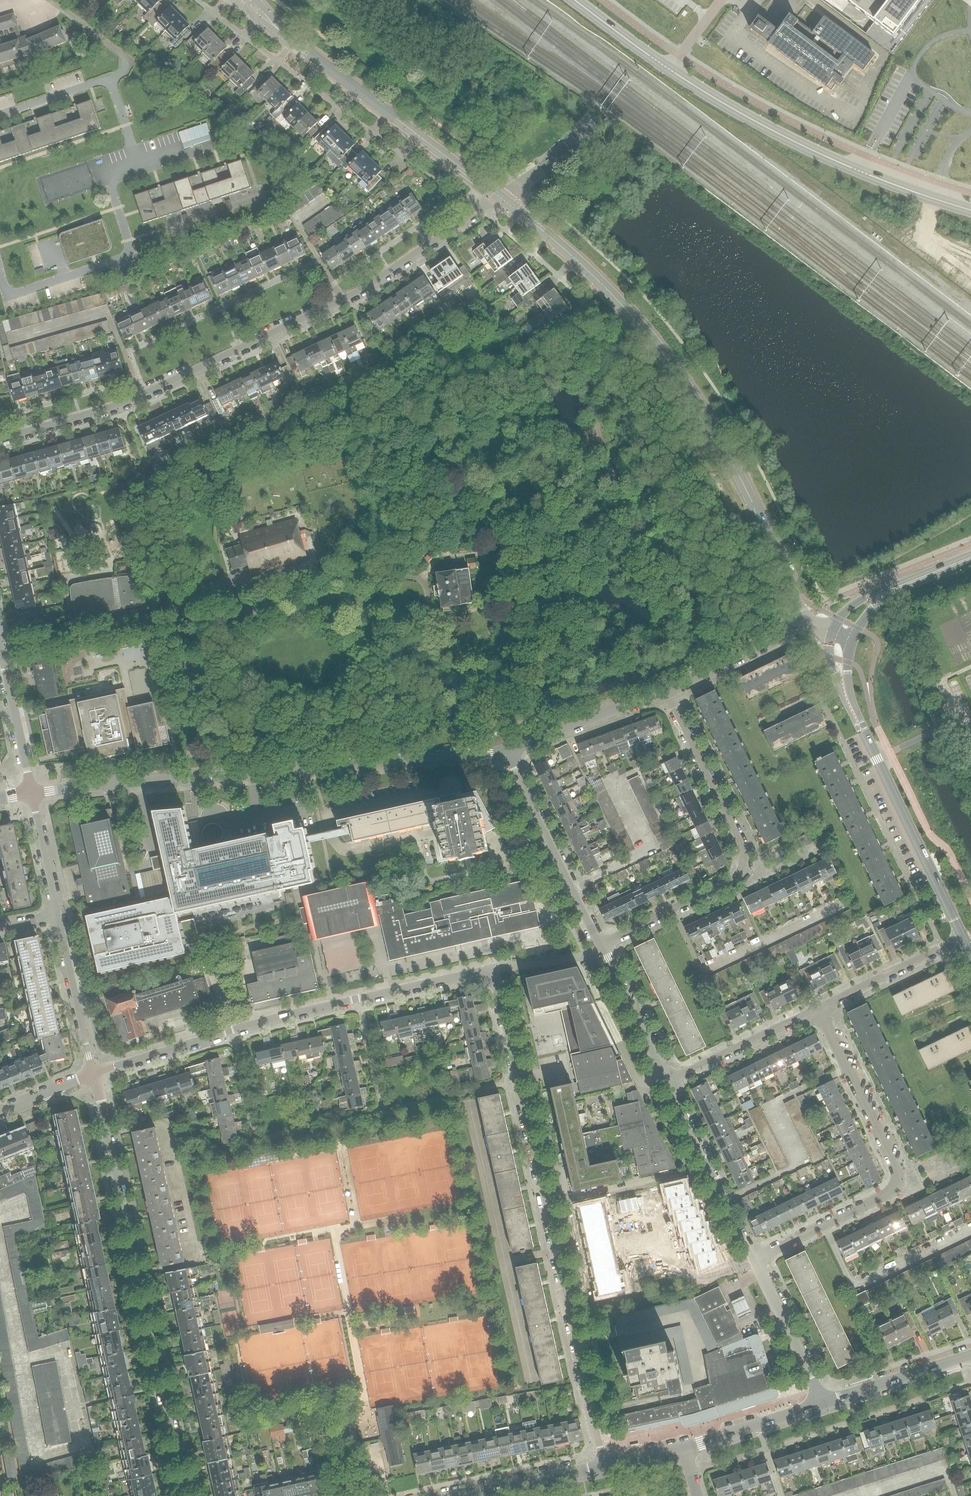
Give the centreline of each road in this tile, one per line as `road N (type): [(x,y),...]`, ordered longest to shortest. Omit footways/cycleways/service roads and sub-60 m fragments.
road 1 (residential): [(93,1075),(355,1000),(490,975),(604,1467)]
road 2 (residential): [(0,441),(121,408),(344,303),(498,197)]
road 3 (tertiary): [(806,618),(686,387),(603,286),(498,197)]
road 4 (residential): [(31,792),(509,748)]
road 5 (secondary): [(970,210),(860,172),(754,121),(574,0)]
road 6 (residential): [(93,1075),(187,1495)]
road 7 (residential): [(664,690),(742,848),(744,873),(602,946)]
road 8 (residential): [(753,1260),(886,1195),(899,1178),(819,1009)]
road 9 (tertiary): [(498,197),(243,0)]
road 10 (tertiary): [(963,939),(852,709)]
road 11 (residential): [(3,648),(254,611)]
road 12 (residential): [(602,946),(509,748)]
road 13 (residential): [(753,1260),(669,1082)]
road 14 (residential): [(669,1082),(819,1009)]
road 15 (residential): [(509,748),(664,690)]
road 16 (residential): [(822,1408),(753,1260)]
road 17 (residential): [(93,1075),(57,917)]
road 18 (tertiary): [(970,554),(860,600),(832,632)]
road 19 (residential): [(819,1009),(963,939)]
road 20 (residential): [(664,690),(806,618)]
road 21 (unclassified): [(822,1408),(970,1360)]
road 22 (residential): [(669,1082),(602,946)]
road 23 (residential): [(31,792),(3,648)]
road 24 (tertiary): [(853,639),(894,593),(970,561)]
road 25 (unclassified): [(685,1450),(822,1408)]
road 26 (unclassified): [(477,1495),(604,1467)]
road 27 (residential): [(57,917),(31,792)]

